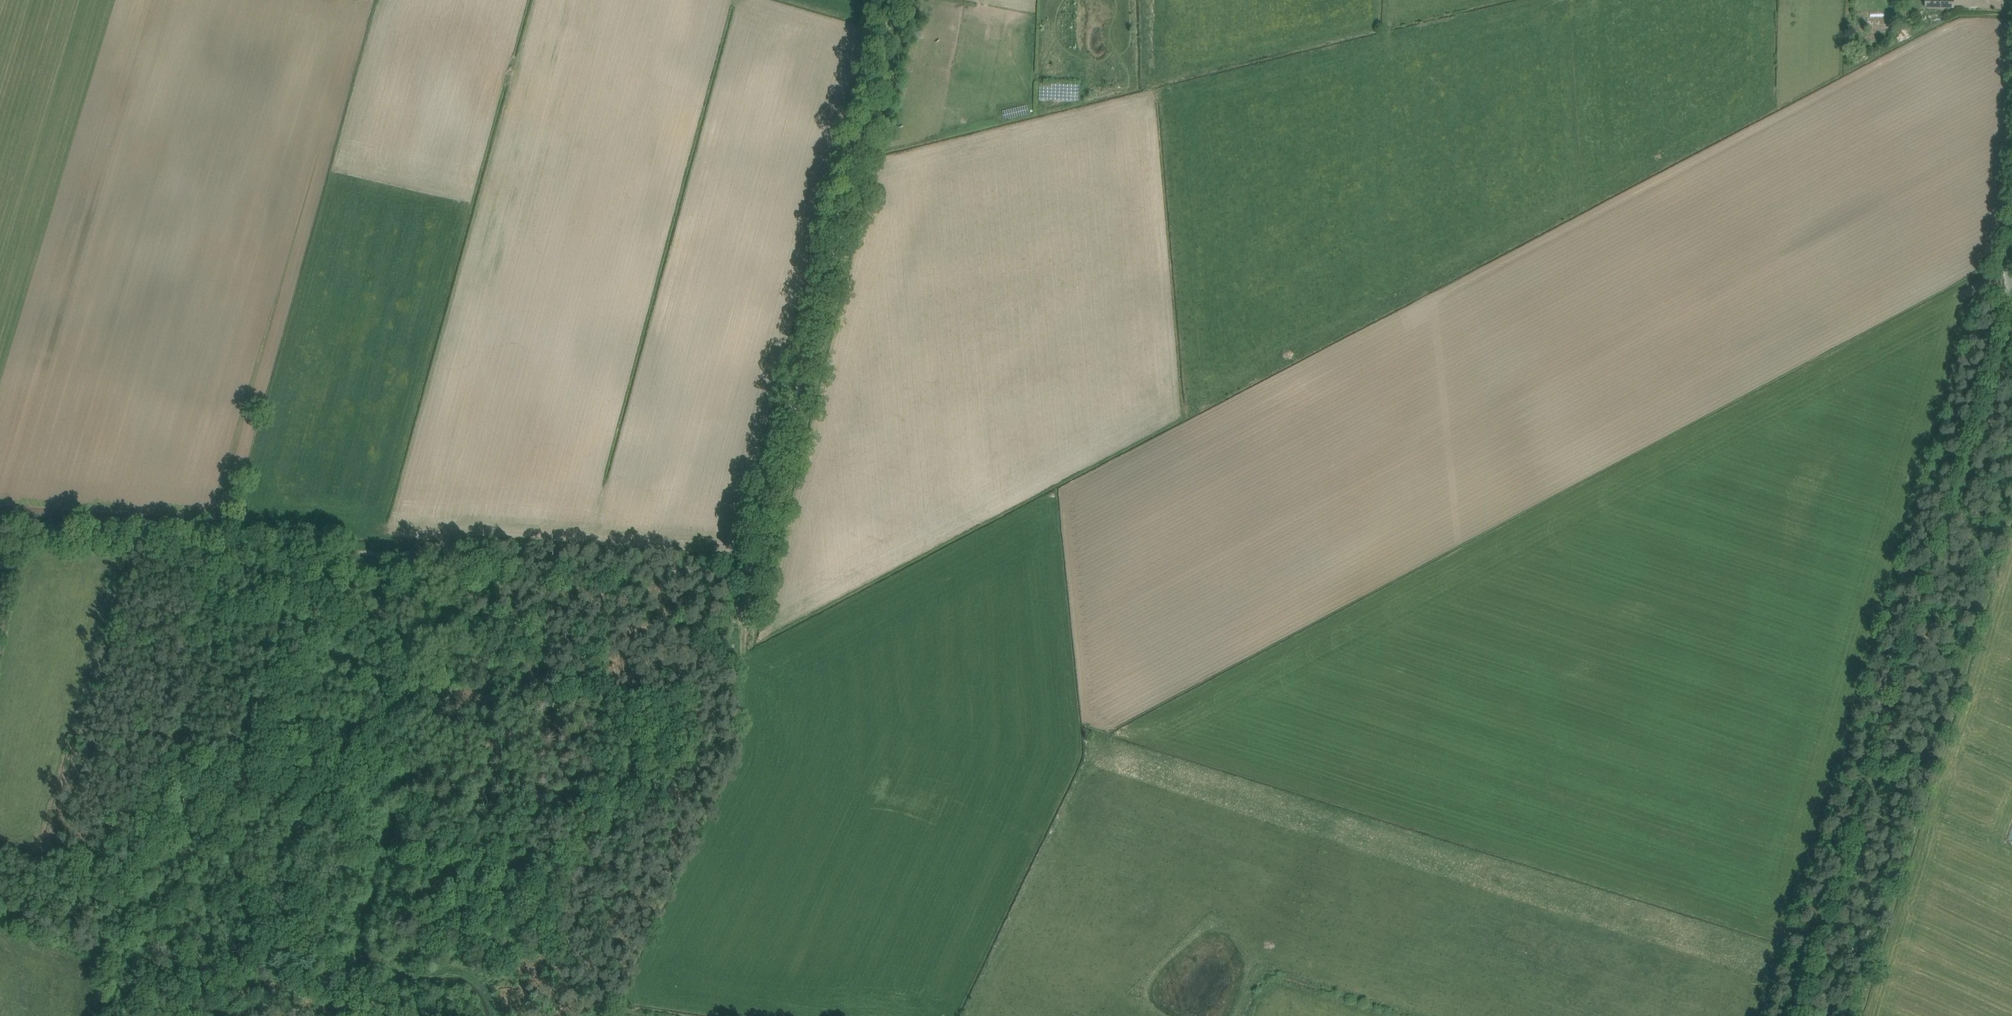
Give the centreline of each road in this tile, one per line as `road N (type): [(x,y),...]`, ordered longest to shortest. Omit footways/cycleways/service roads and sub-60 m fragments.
road 1 (track): [(748,579),(895,0)]

